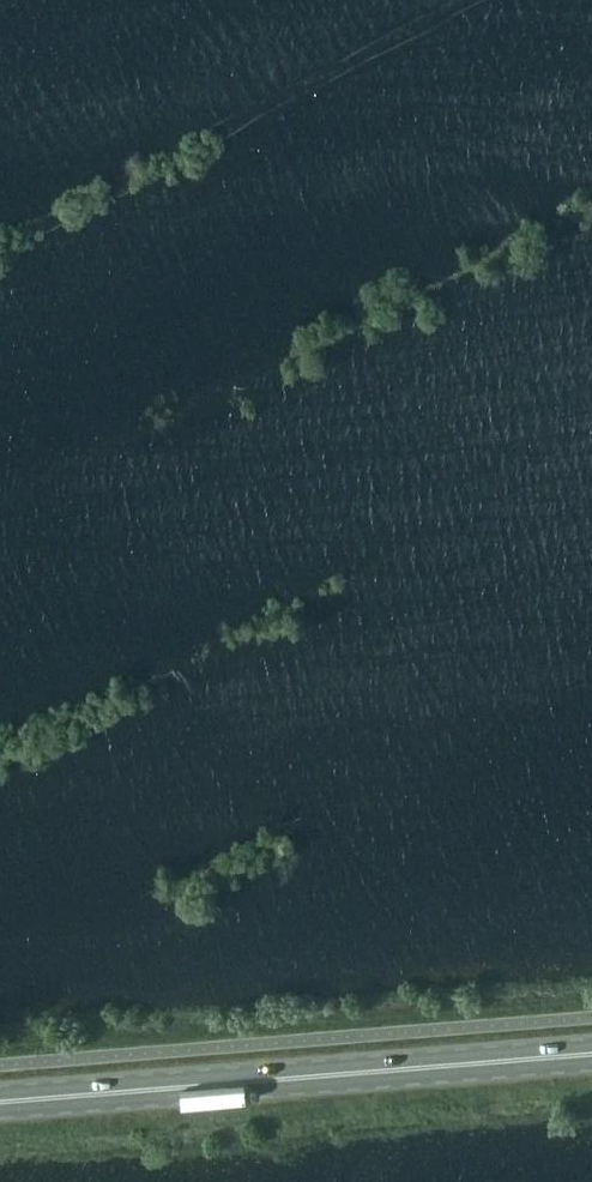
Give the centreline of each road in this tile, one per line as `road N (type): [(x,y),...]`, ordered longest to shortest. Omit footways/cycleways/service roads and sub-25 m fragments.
road 1 (primary): [(0,1104),(591,1055)]

